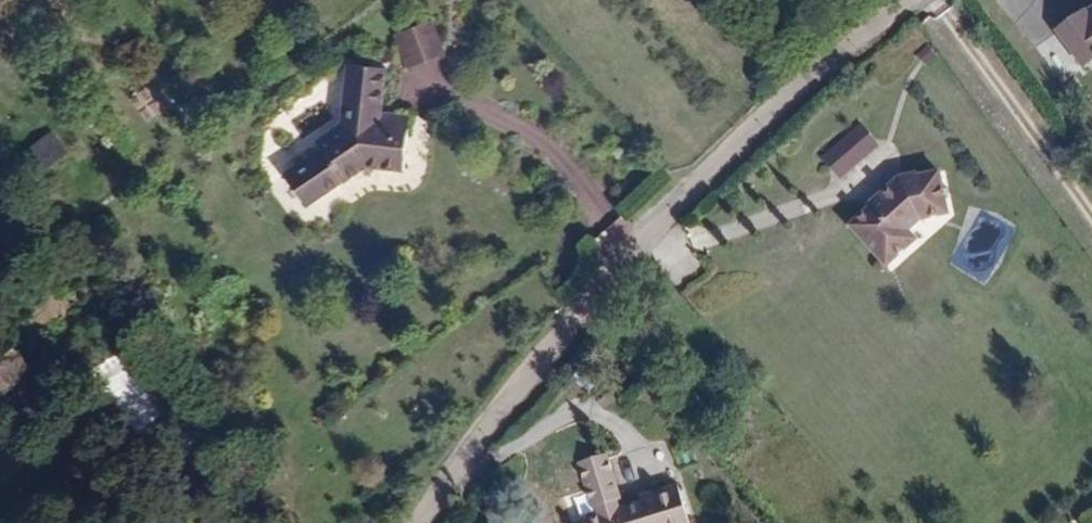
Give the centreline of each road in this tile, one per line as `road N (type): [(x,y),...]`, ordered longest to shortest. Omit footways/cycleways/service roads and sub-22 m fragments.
road 1 (residential): [(902,0),(794,88),(691,188),(484,436),(426,522)]

